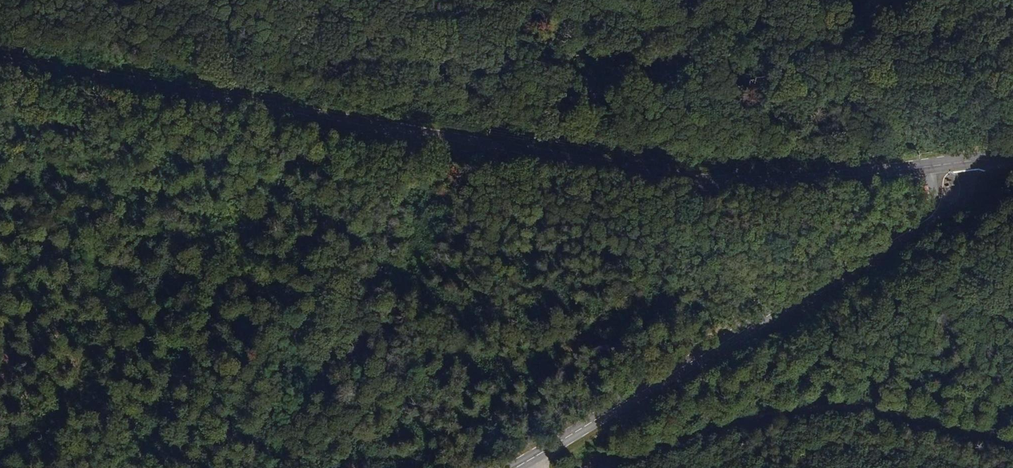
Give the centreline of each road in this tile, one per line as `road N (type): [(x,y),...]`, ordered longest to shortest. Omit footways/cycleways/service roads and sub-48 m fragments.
road 1 (secondary): [(953,167),(727,187),(0,64)]
road 2 (track): [(383,0),(503,42),(619,60),(959,88)]
road 3 (tertiary): [(521,467),(929,229),(946,207),(953,167)]
road 4 (track): [(591,467),(816,414),(1012,453)]

